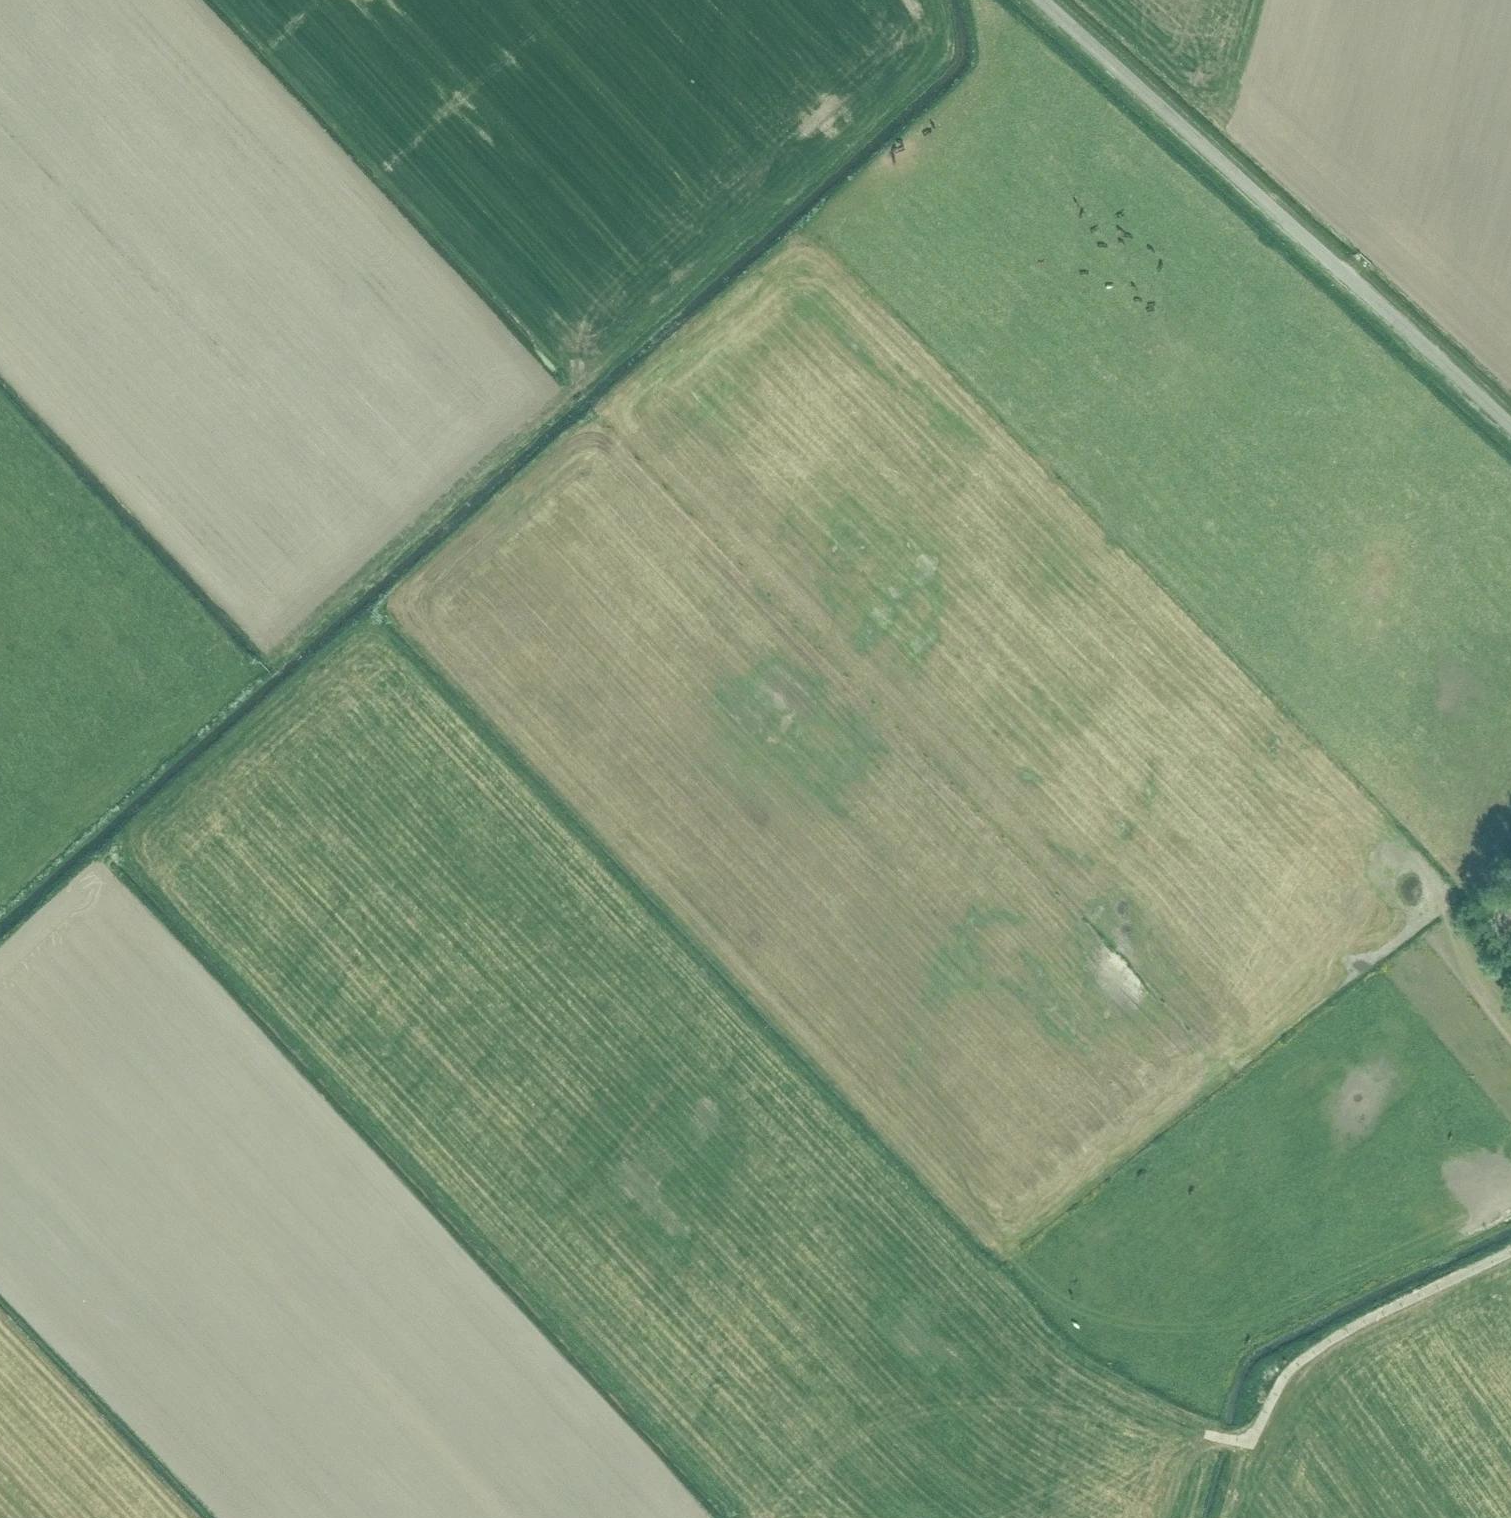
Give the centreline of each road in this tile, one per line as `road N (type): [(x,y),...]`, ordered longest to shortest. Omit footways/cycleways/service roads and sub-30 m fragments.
road 1 (unclassified): [(1510,433),(1038,0)]

